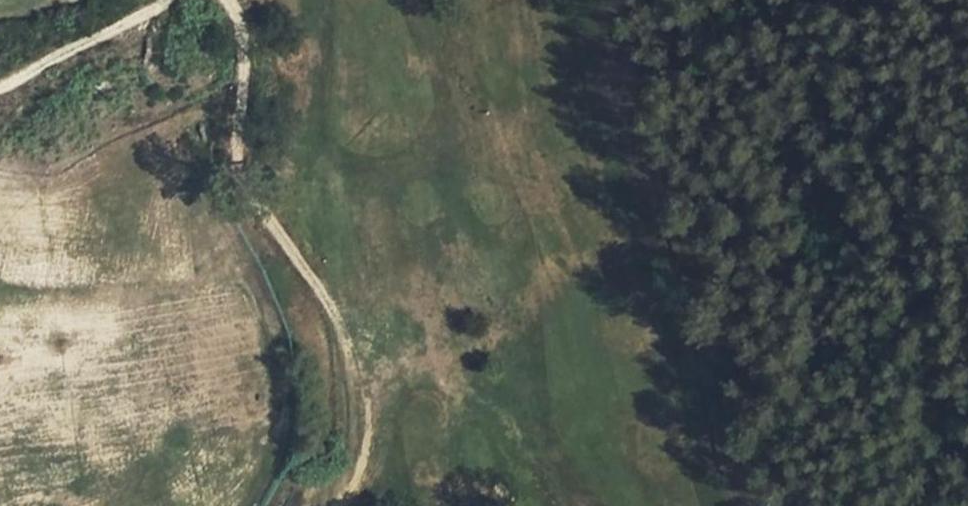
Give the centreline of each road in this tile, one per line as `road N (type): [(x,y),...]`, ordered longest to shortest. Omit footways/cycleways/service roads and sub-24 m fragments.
road 1 (track): [(226,0),(242,48),(238,179),(313,282),(354,361),(367,434),(344,505)]

